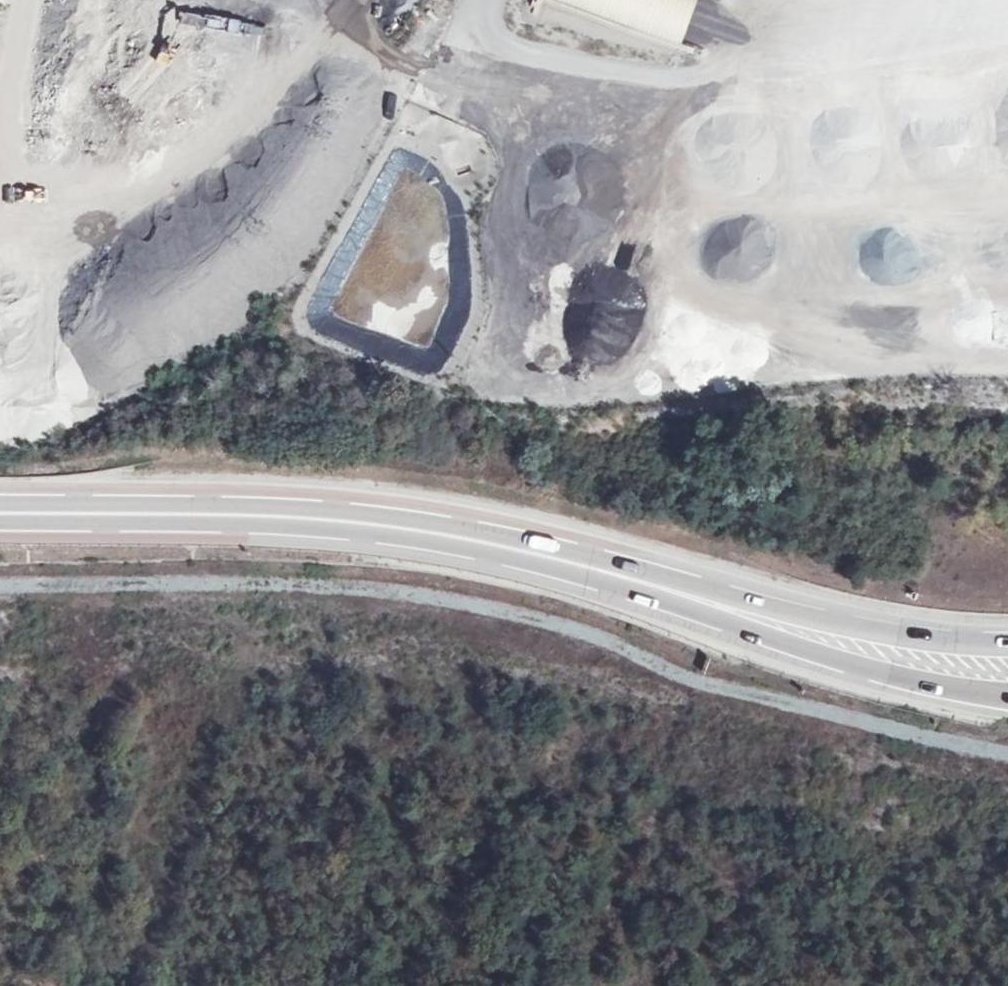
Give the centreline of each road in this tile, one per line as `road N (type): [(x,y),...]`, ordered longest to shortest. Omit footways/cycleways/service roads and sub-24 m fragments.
road 1 (trunk): [(0,513),(361,524),(607,575)]
road 2 (trunk): [(607,575),(756,636),(869,671),(1007,697)]
road 3 (trunk): [(1007,648),(769,611),(607,575)]

